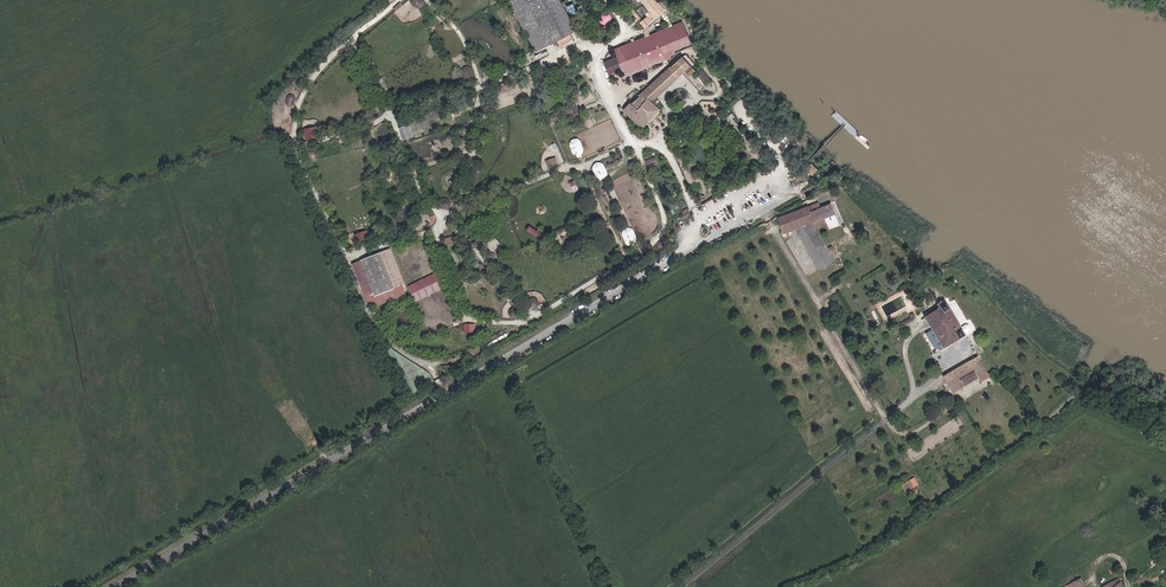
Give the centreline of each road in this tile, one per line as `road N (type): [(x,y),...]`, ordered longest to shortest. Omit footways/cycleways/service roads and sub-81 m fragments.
road 1 (track): [(399,0),(310,84),(297,127),(372,321),(400,351),(440,363),(462,358),(658,240),(663,208),(632,143)]
road 2 (unclassified): [(806,165),(777,201),(121,586)]
road 3 (track): [(427,0),(457,31),(477,78),(475,148),(439,247),(463,311),(500,323),(534,319)]
road 4 (track): [(353,37),(423,195),(446,218),(632,143)]
road 5 (track): [(702,218),(660,141),(672,112),(720,93),(690,49),(612,100),(632,143)]
road 6 (track): [(299,147),(591,51)]
road 7 (track): [(346,259),(446,218),(534,319)]
road 8 (track): [(612,100),(591,51),(631,33),(603,0)]

